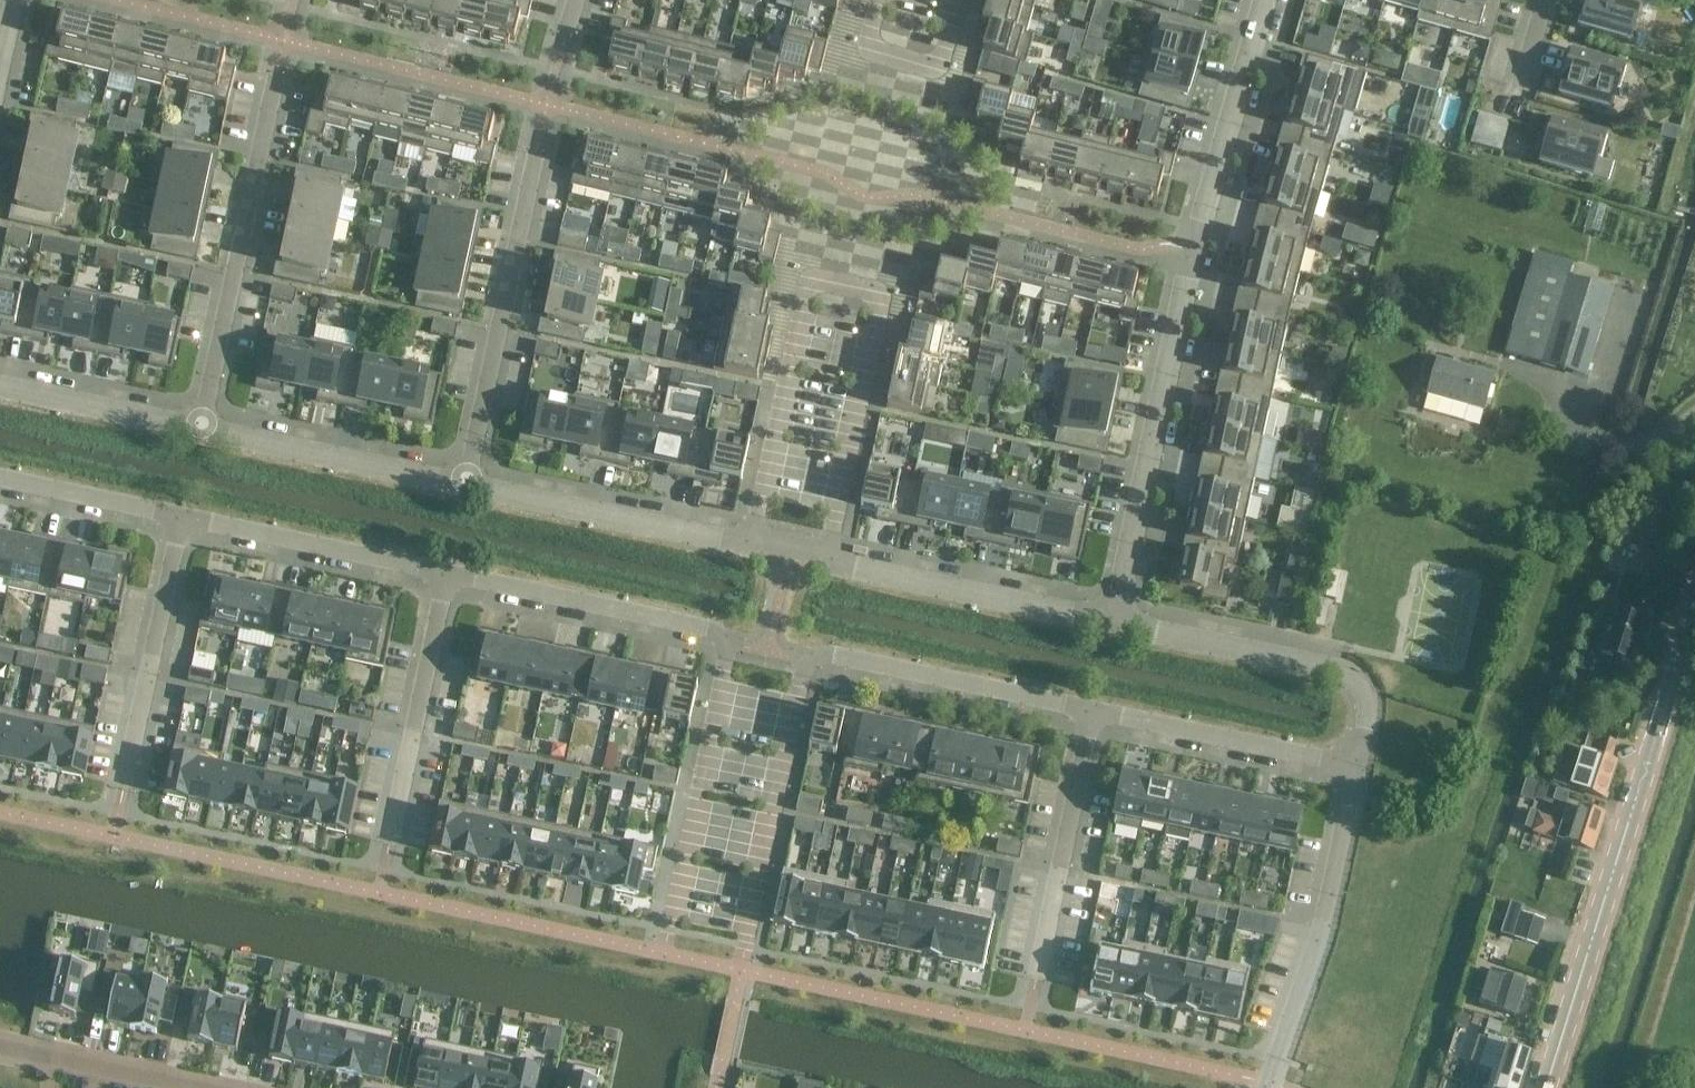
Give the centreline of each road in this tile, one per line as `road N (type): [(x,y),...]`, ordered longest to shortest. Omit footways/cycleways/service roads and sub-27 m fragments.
road 1 (unclassified): [(1112,625),(1192,250),(1264,0)]
road 2 (residential): [(823,558),(880,294),(809,279),(752,544)]
road 3 (unclassified): [(1545,1087),(1694,607)]
road 4 (residential): [(199,430),(276,75)]
road 5 (tertiary): [(1112,625),(1354,677),(1371,706),(1359,768)]
road 6 (residential): [(464,487),(536,154)]
road 7 (tertiary): [(1359,768),(1327,921),(1268,1087)]
road 8 (tertiary): [(823,558),(1112,625)]
road 9 (residential): [(726,643),(668,931)]
road 10 (tertiary): [(464,487),(752,544)]
road 11 (residential): [(745,947),(809,662)]
road 12 (residential): [(726,643),(709,629),(446,573)]
road 13 (residential): [(1092,711),(836,656),(809,662)]
road 14 (residential): [(446,573),(388,846)]
road 15 (residential): [(122,788),(182,518)]
road 16 (residential): [(1035,981),(1092,711)]
road 17 (residential): [(1359,768),(1092,711)]
road 18 (tertiary): [(199,430),(464,487)]
road 19 (residential): [(446,573),(182,518)]
road 20 (tertiary): [(0,387),(199,430)]
road 21 (residential): [(875,0),(862,46),(940,69),(960,0)]
road 22 (residential): [(189,1087),(0,1048)]
road 23 (residential): [(182,518),(0,479)]

